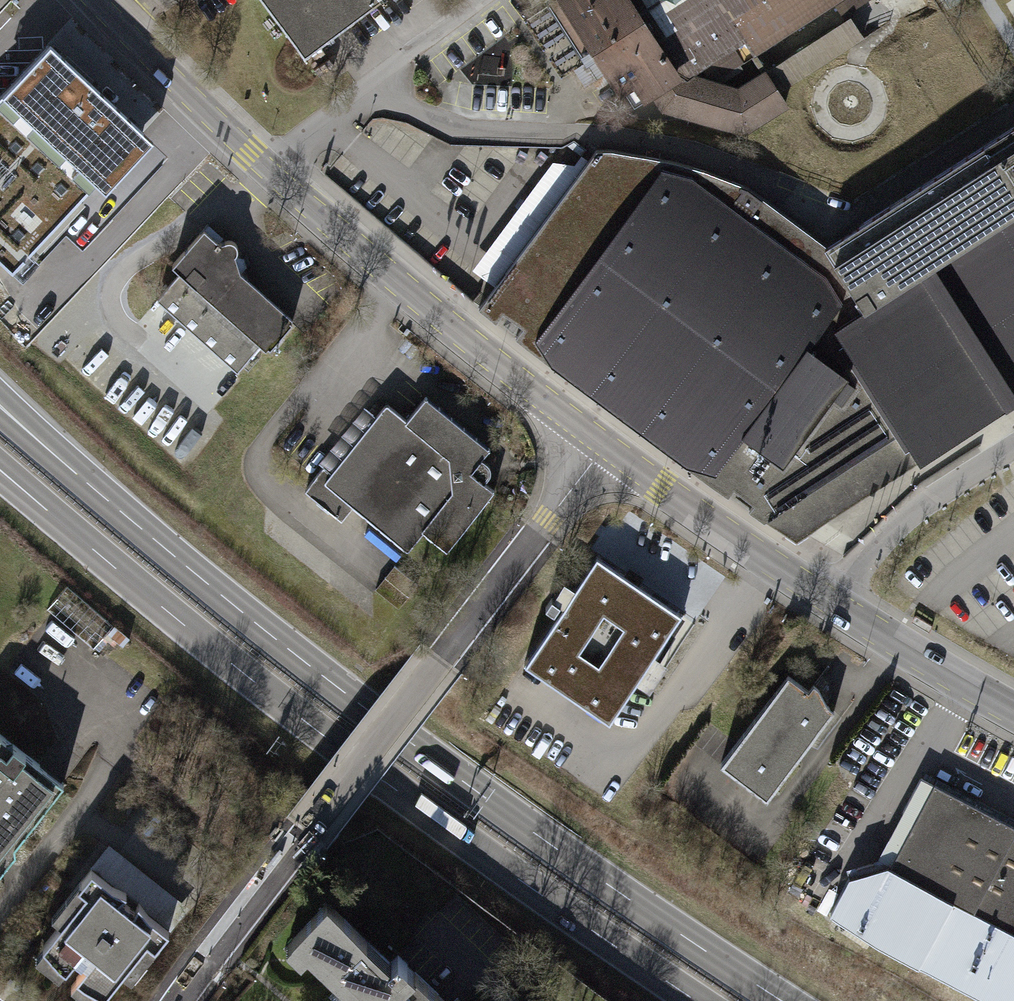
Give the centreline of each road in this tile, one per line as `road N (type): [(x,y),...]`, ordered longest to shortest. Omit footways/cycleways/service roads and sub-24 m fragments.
road 1 (trunk): [(783,1000),(426,754),(47,448)]
road 2 (trunk): [(1,471),(316,730),(696,1000)]
road 3 (residential): [(184,1000),(605,445)]
road 4 (primary): [(94,0),(273,175),(605,445)]
road 5 (primary): [(605,445),(831,598)]
road 6 (residential): [(1013,449),(906,520),(831,598)]
road 7 (primary): [(831,598),(1013,711)]

